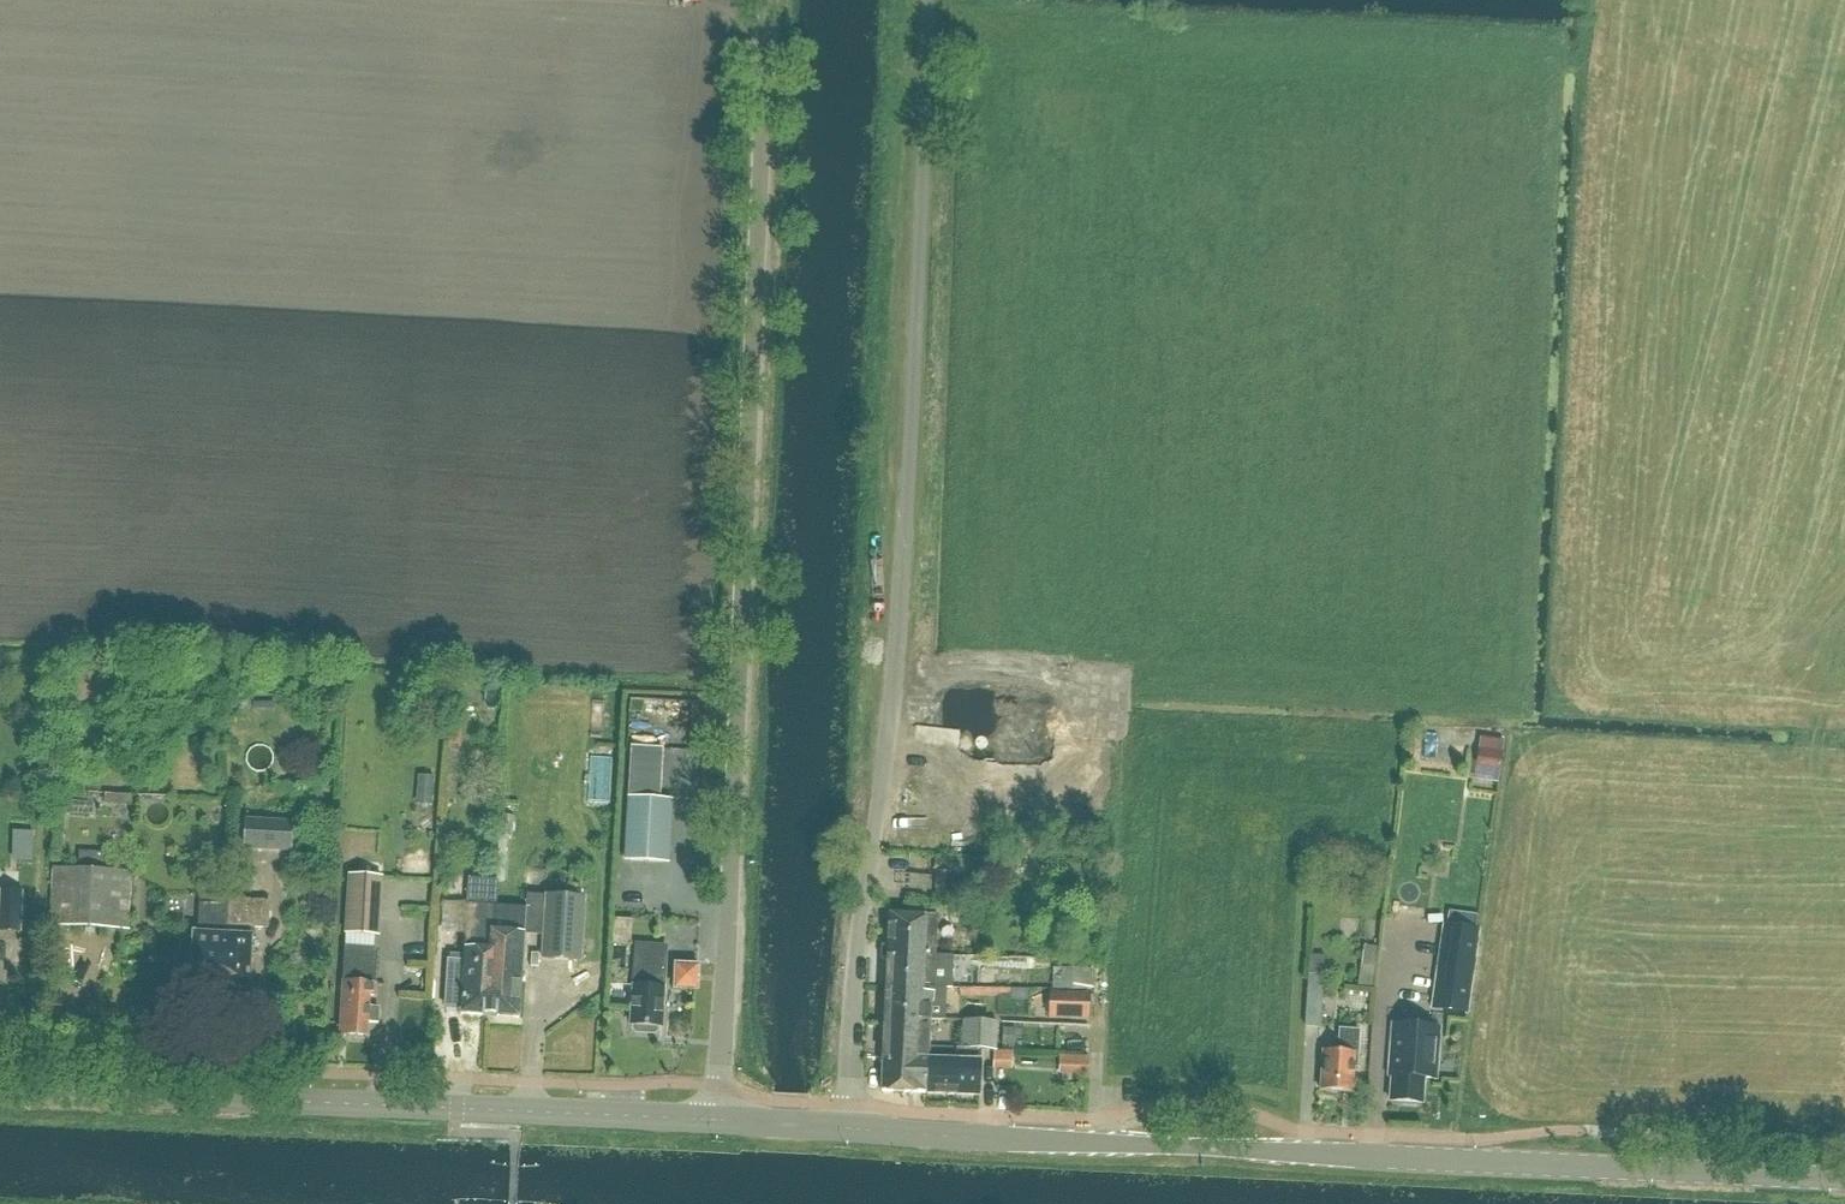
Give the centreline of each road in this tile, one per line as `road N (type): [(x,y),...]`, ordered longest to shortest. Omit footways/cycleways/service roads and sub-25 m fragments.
road 1 (unclassified): [(849,1129),(854,983),(894,680),(927,0)]
road 2 (unclassified): [(719,1119),(768,0)]
road 3 (tertiary): [(1844,1180),(849,1129)]
road 4 (tertiary): [(719,1119),(0,1088)]
road 5 (tertiary): [(849,1129),(719,1119)]

